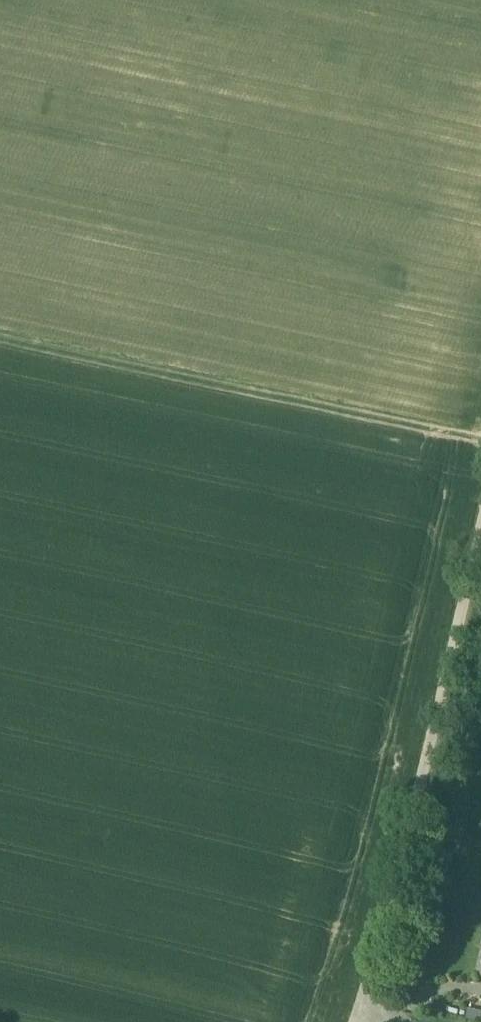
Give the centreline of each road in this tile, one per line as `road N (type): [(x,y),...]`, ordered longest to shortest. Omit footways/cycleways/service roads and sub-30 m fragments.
road 1 (unclassified): [(358,1021),(480,531)]
road 2 (track): [(0,338),(480,437)]

